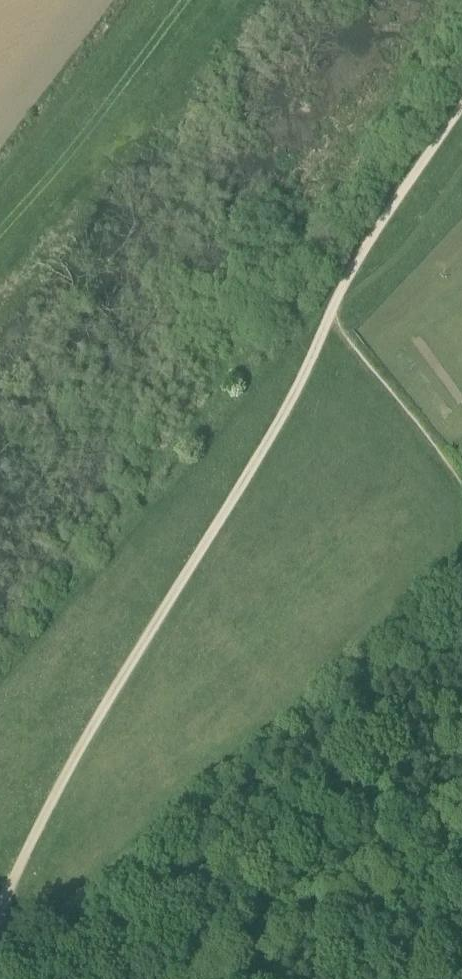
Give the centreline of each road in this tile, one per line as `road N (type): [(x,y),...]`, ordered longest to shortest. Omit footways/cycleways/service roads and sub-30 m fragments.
road 1 (track): [(0,919),(111,697),(294,400),(332,311)]
road 2 (track): [(461,559),(21,945),(0,955)]
road 3 (track): [(461,107),(341,284),(332,311)]
road 4 (track): [(332,311),(461,484)]

